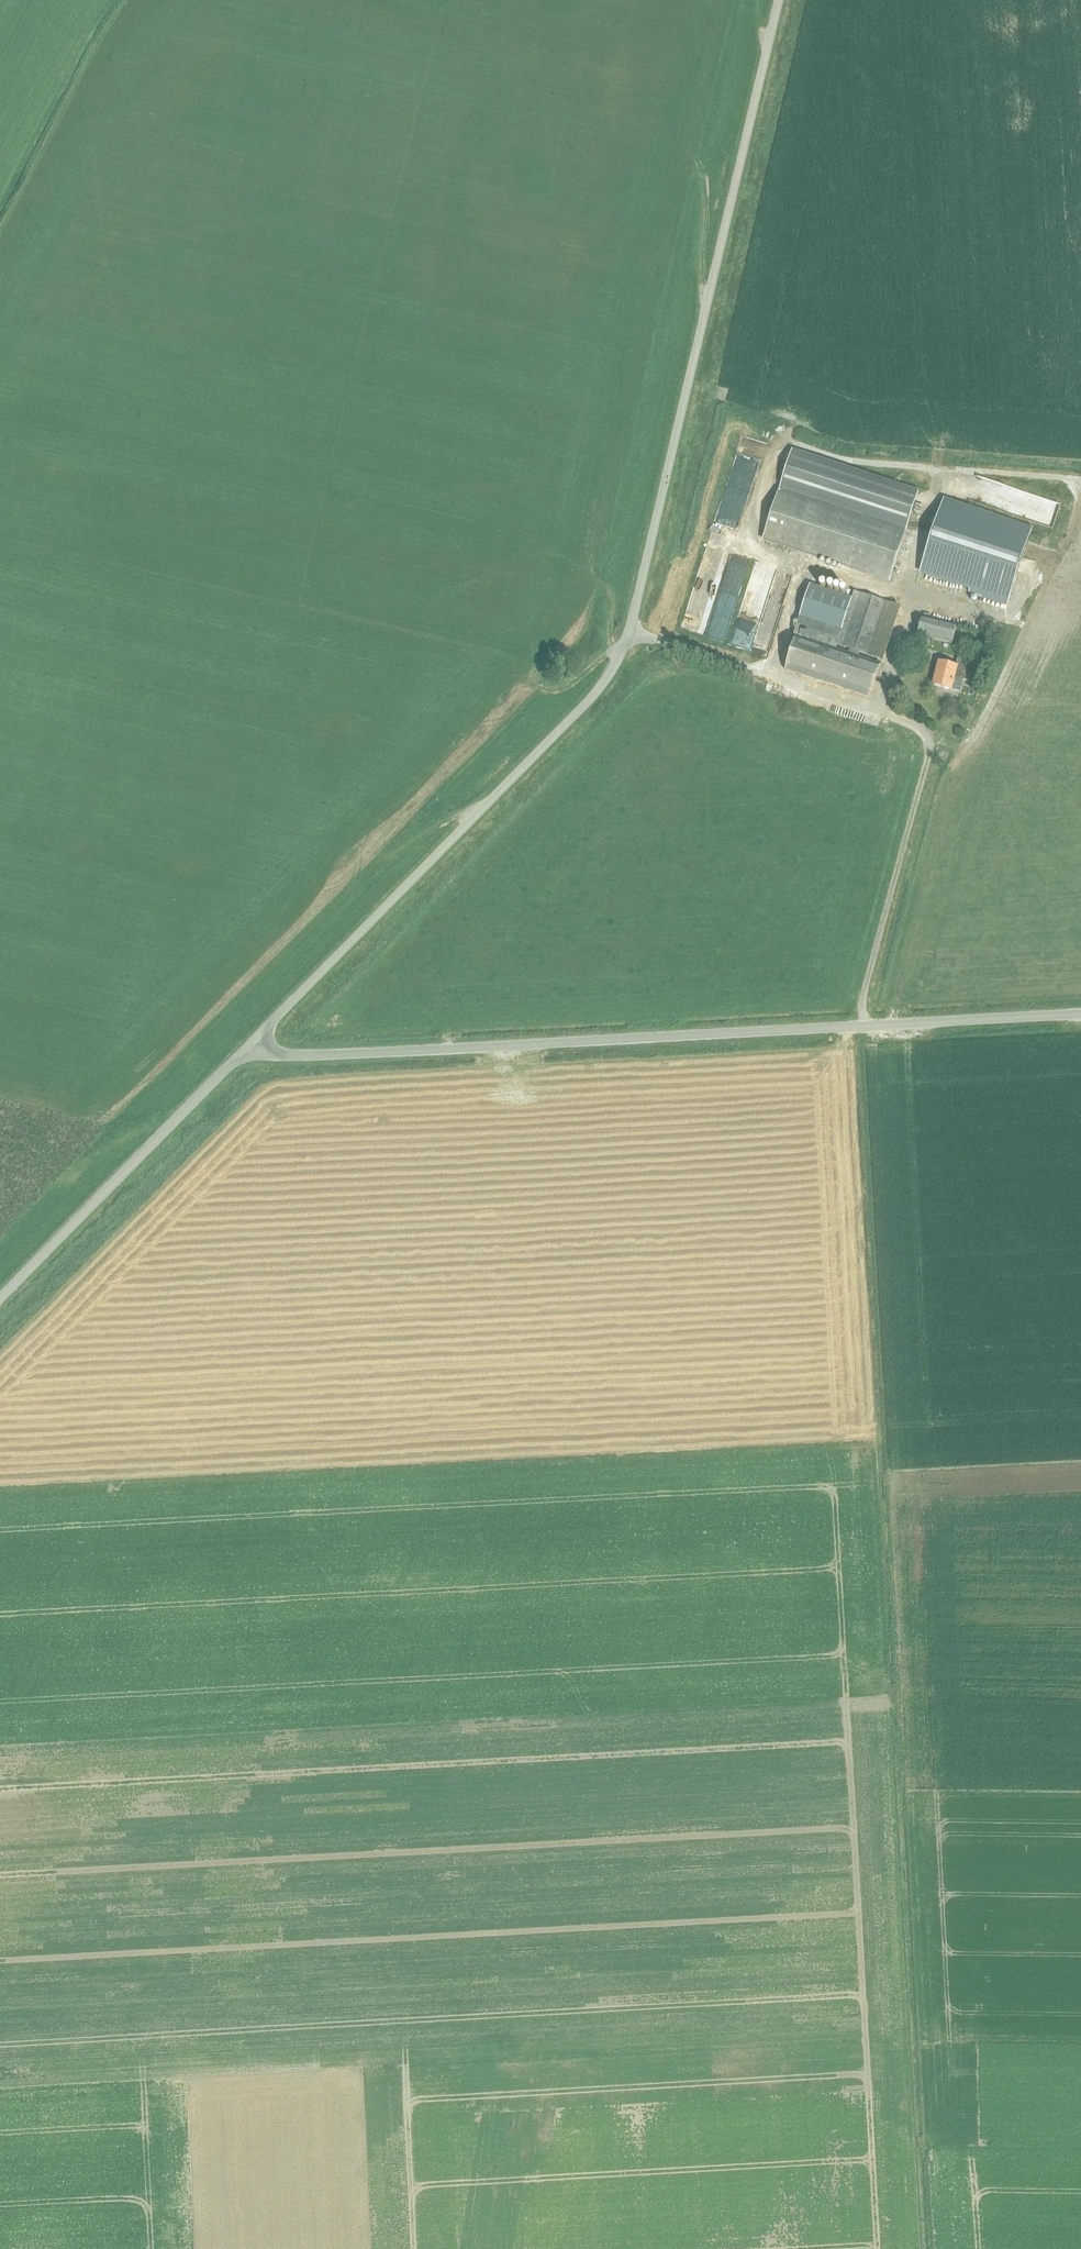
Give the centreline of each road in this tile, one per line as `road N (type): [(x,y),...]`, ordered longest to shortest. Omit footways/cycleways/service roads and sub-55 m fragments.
road 1 (unclassified): [(250,1046),(606,685),(630,634),(780,0)]
road 2 (unclassified): [(250,1046),(293,1057),(1080,1015)]
road 3 (unclassified): [(0,1293),(250,1046)]

